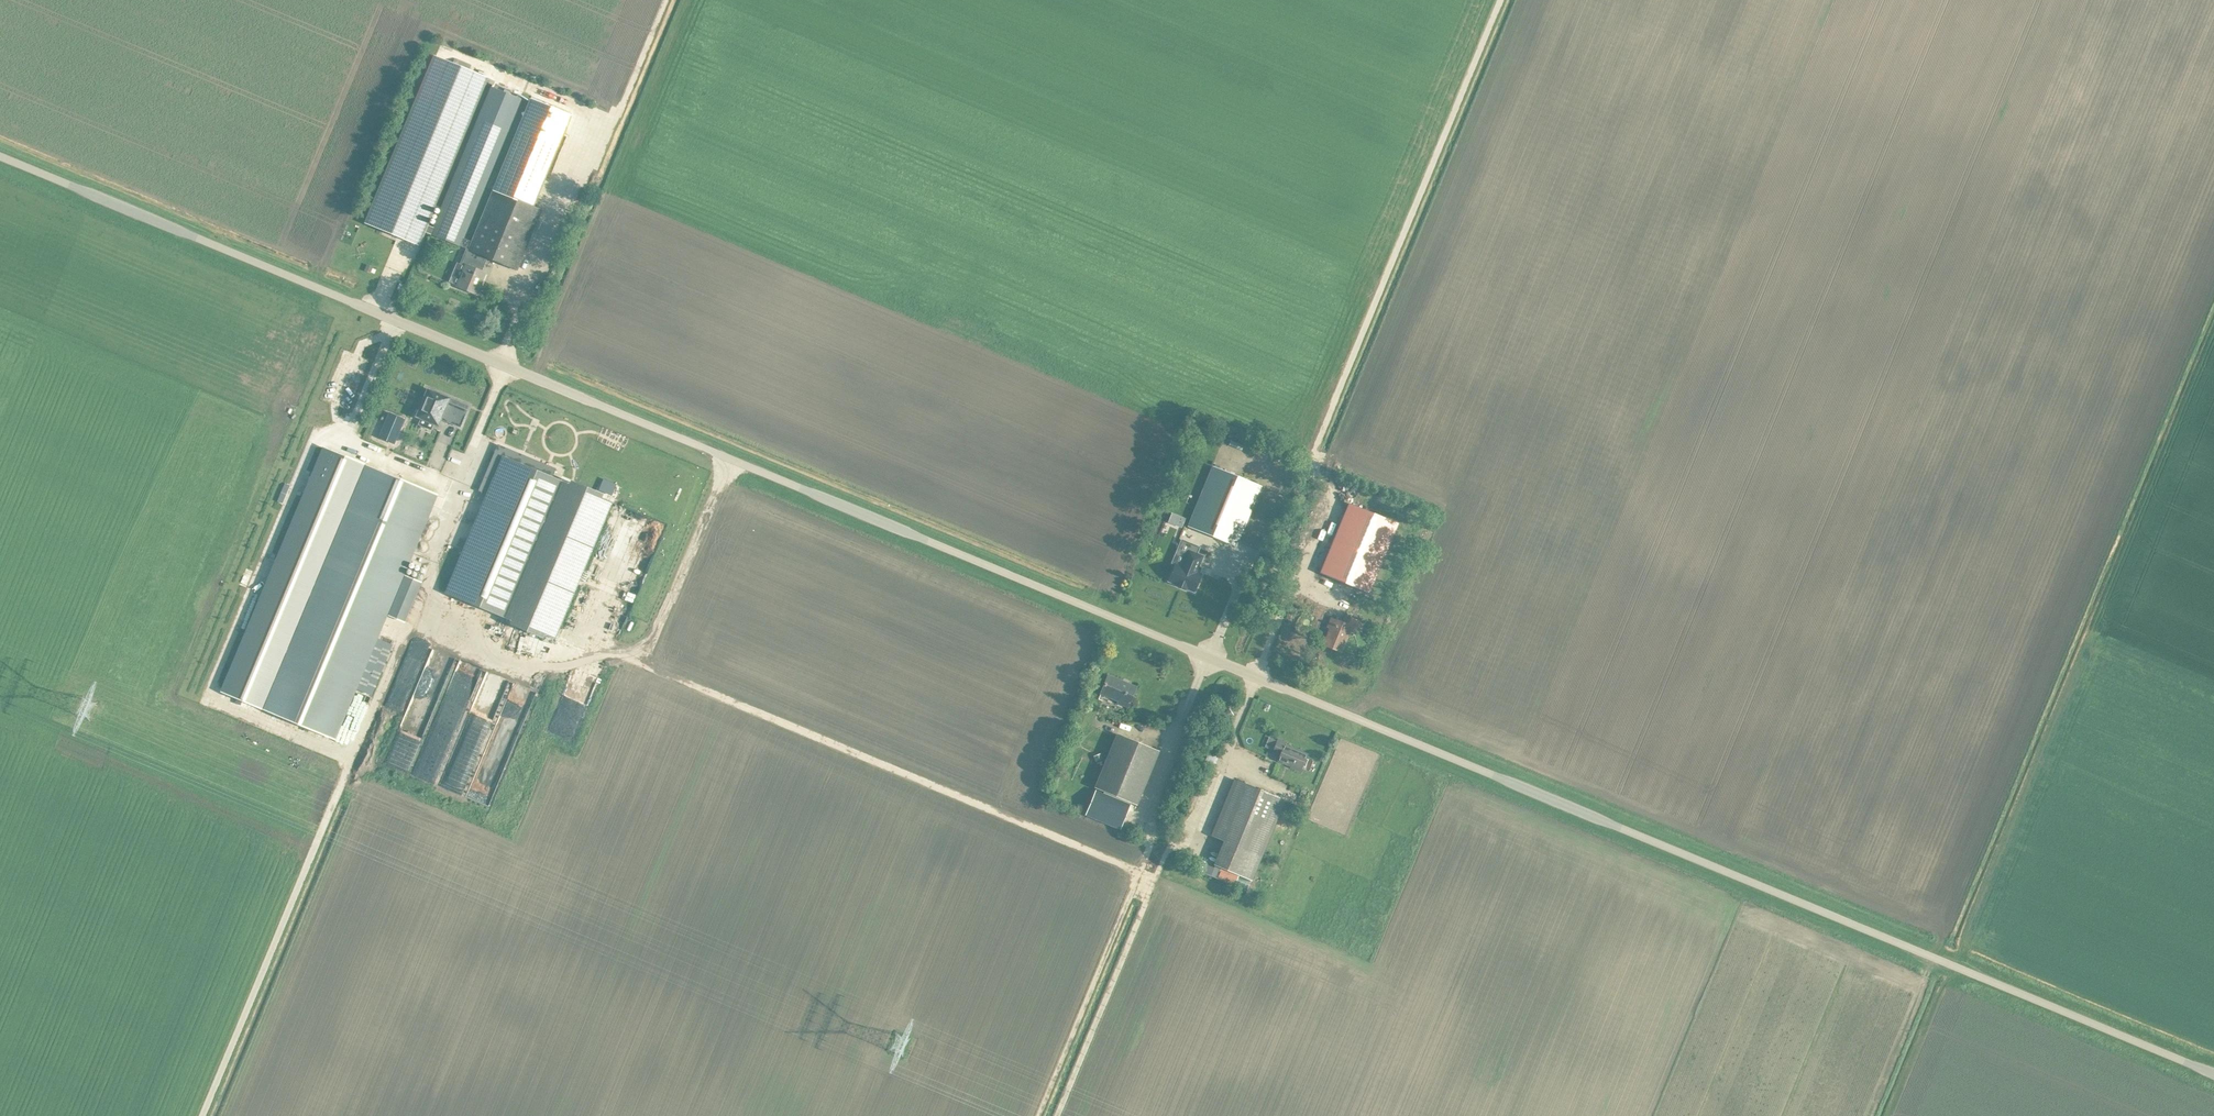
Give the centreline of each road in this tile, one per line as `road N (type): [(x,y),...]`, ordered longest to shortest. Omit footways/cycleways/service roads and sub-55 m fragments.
road 1 (unclassified): [(2213,1067),(0,156)]

